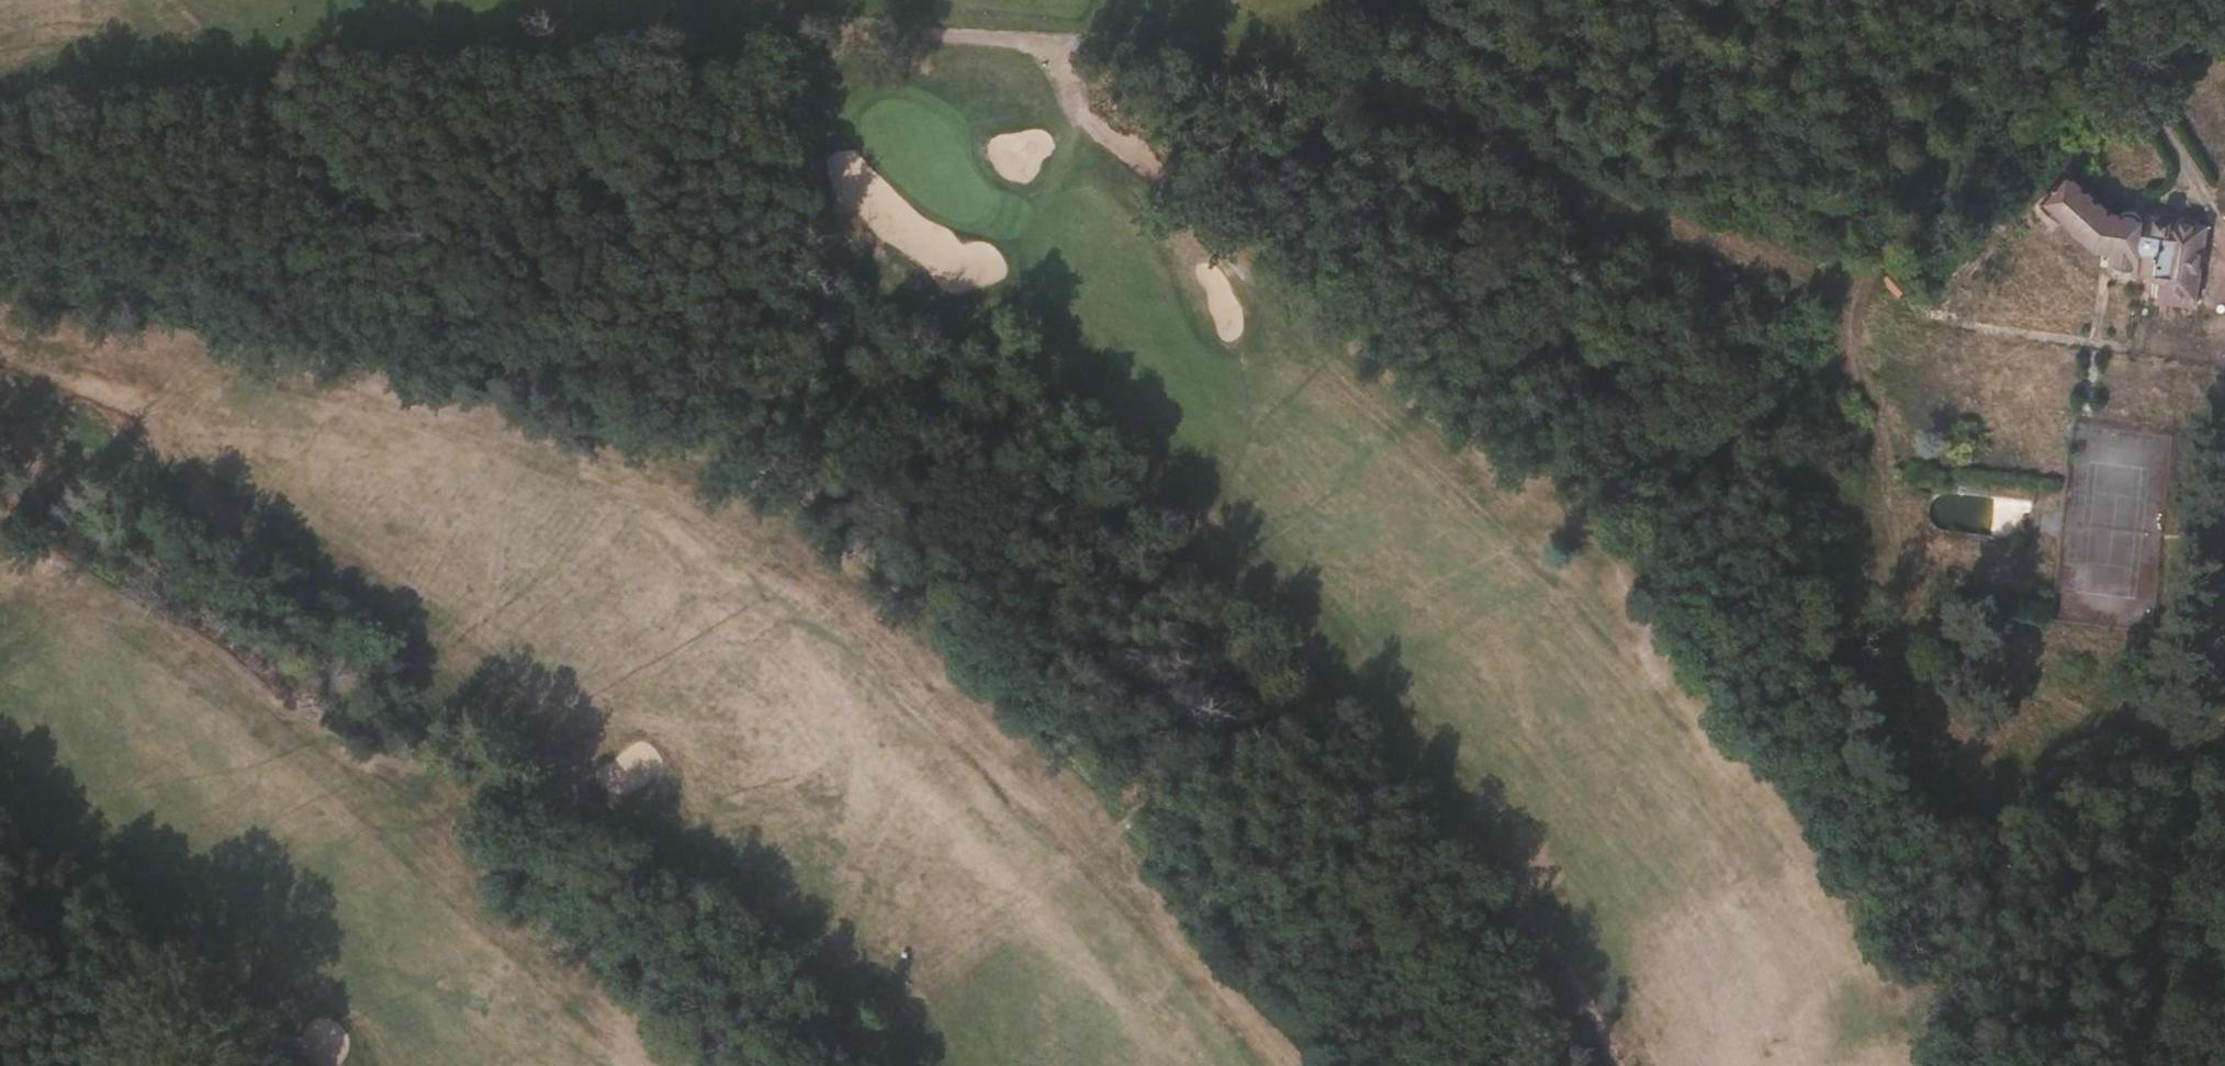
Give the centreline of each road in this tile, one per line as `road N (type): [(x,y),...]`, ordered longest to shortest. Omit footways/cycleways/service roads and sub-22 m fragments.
road 1 (track): [(2101,0),(1958,147),(1884,261),(1853,318),(1862,381),(1910,599),(1933,655),(2130,745),(2202,764),(2224,757)]

